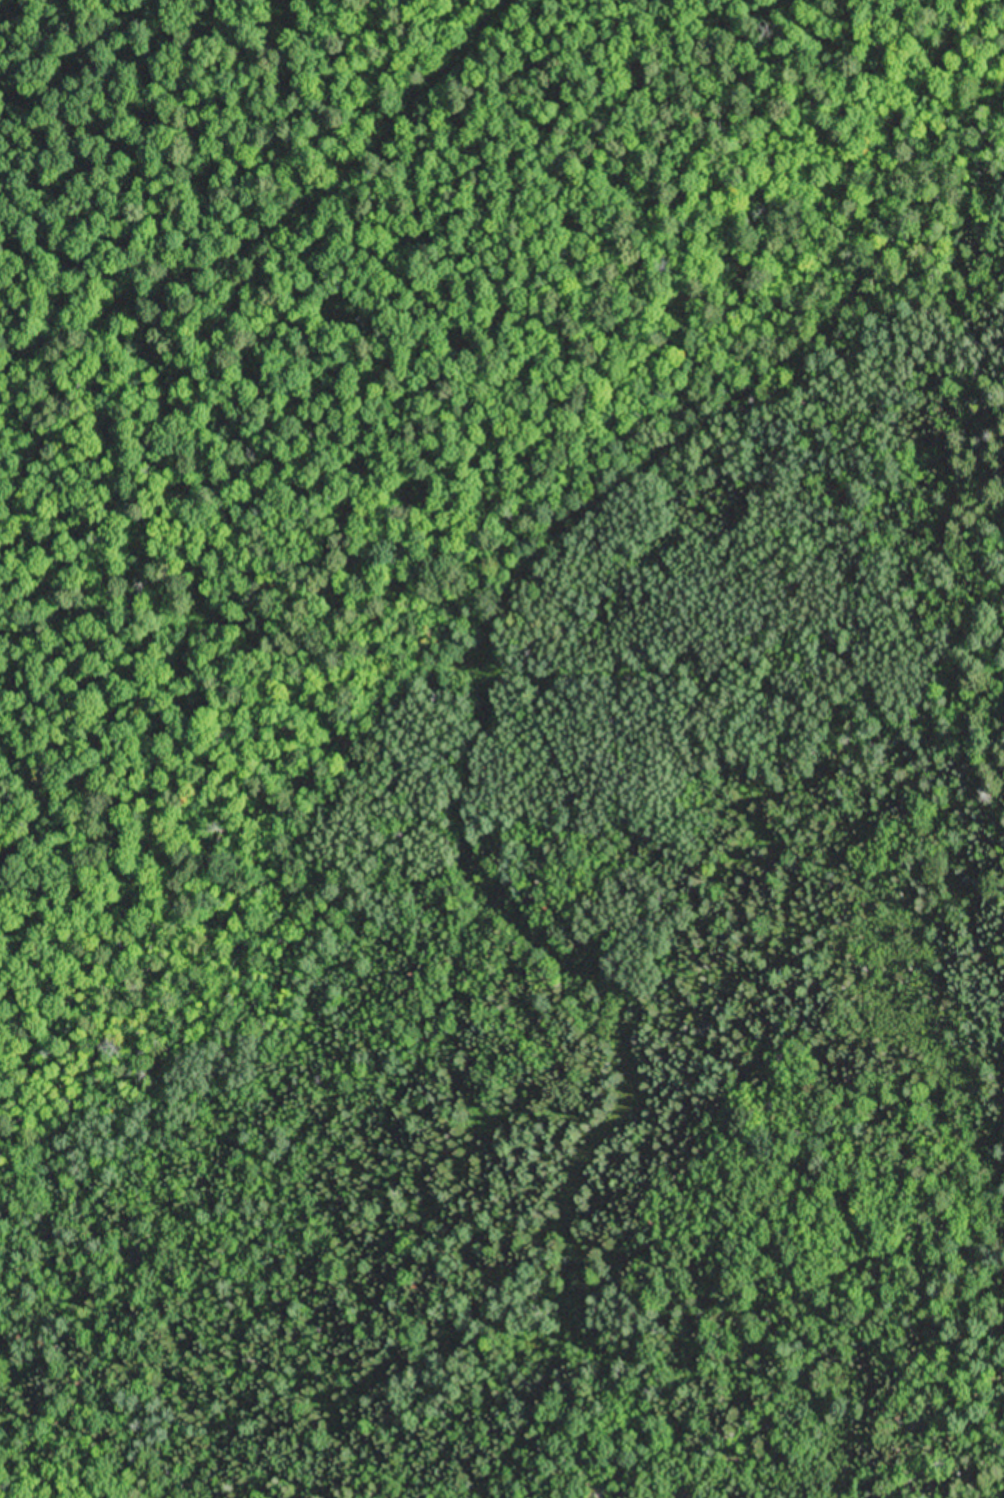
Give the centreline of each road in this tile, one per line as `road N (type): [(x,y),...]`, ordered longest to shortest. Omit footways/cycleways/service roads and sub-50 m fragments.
road 1 (residential): [(0,362),(296,186),(480,0)]

